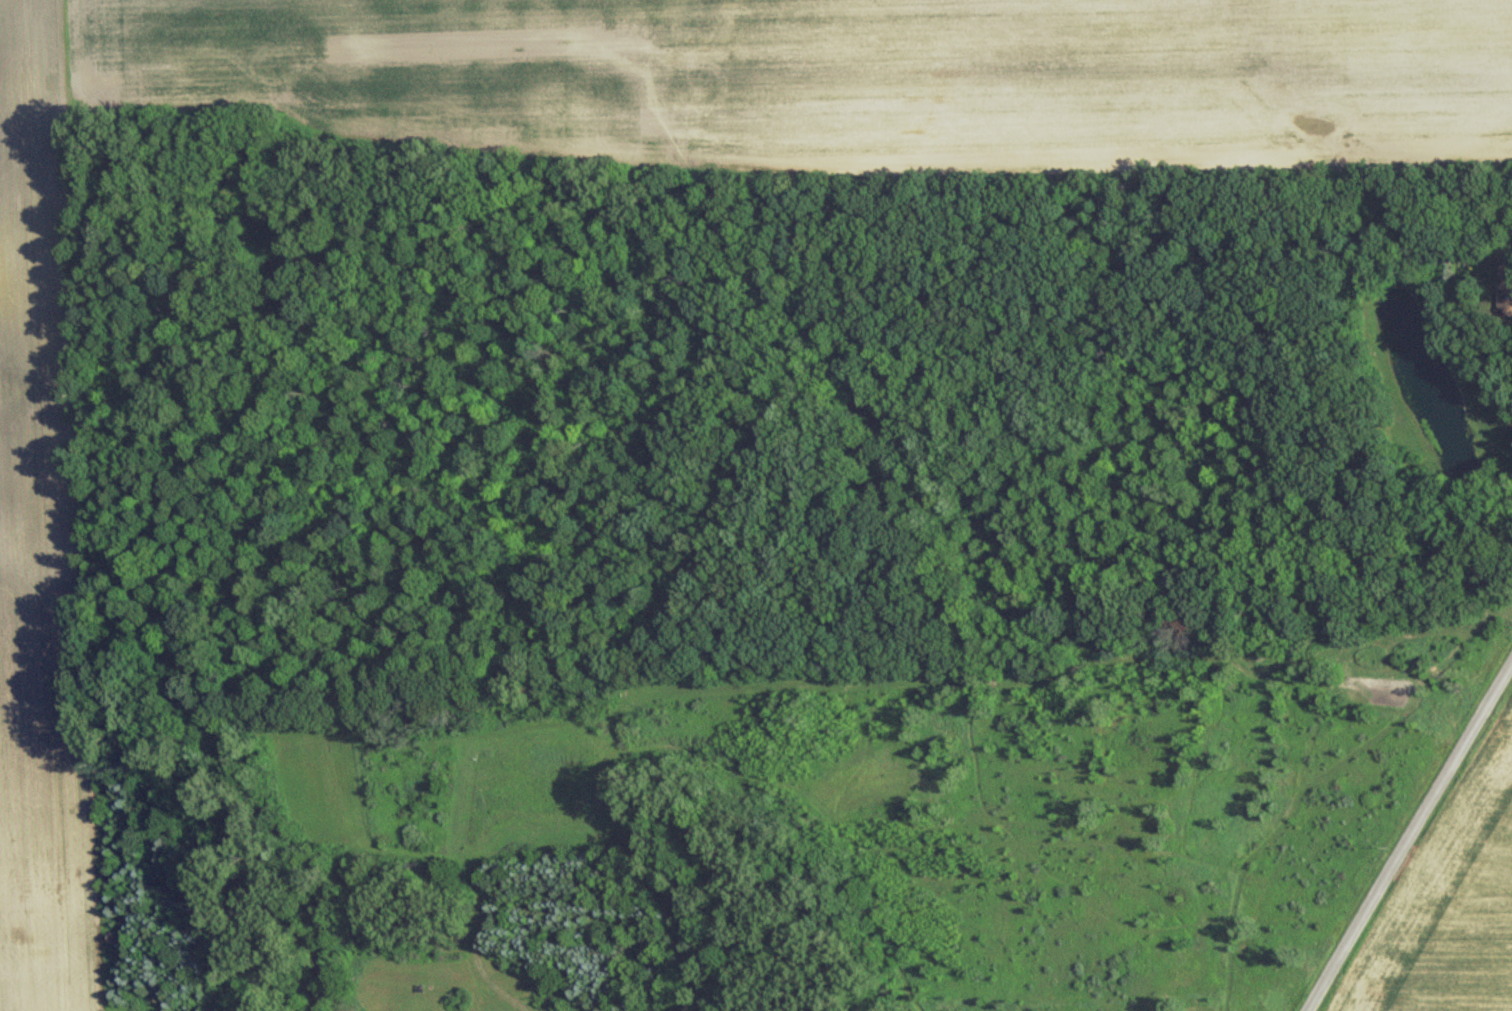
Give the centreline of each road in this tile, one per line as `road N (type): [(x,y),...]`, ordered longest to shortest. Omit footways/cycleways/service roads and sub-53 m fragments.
road 1 (residential): [(1299,1010),(1511,653)]

